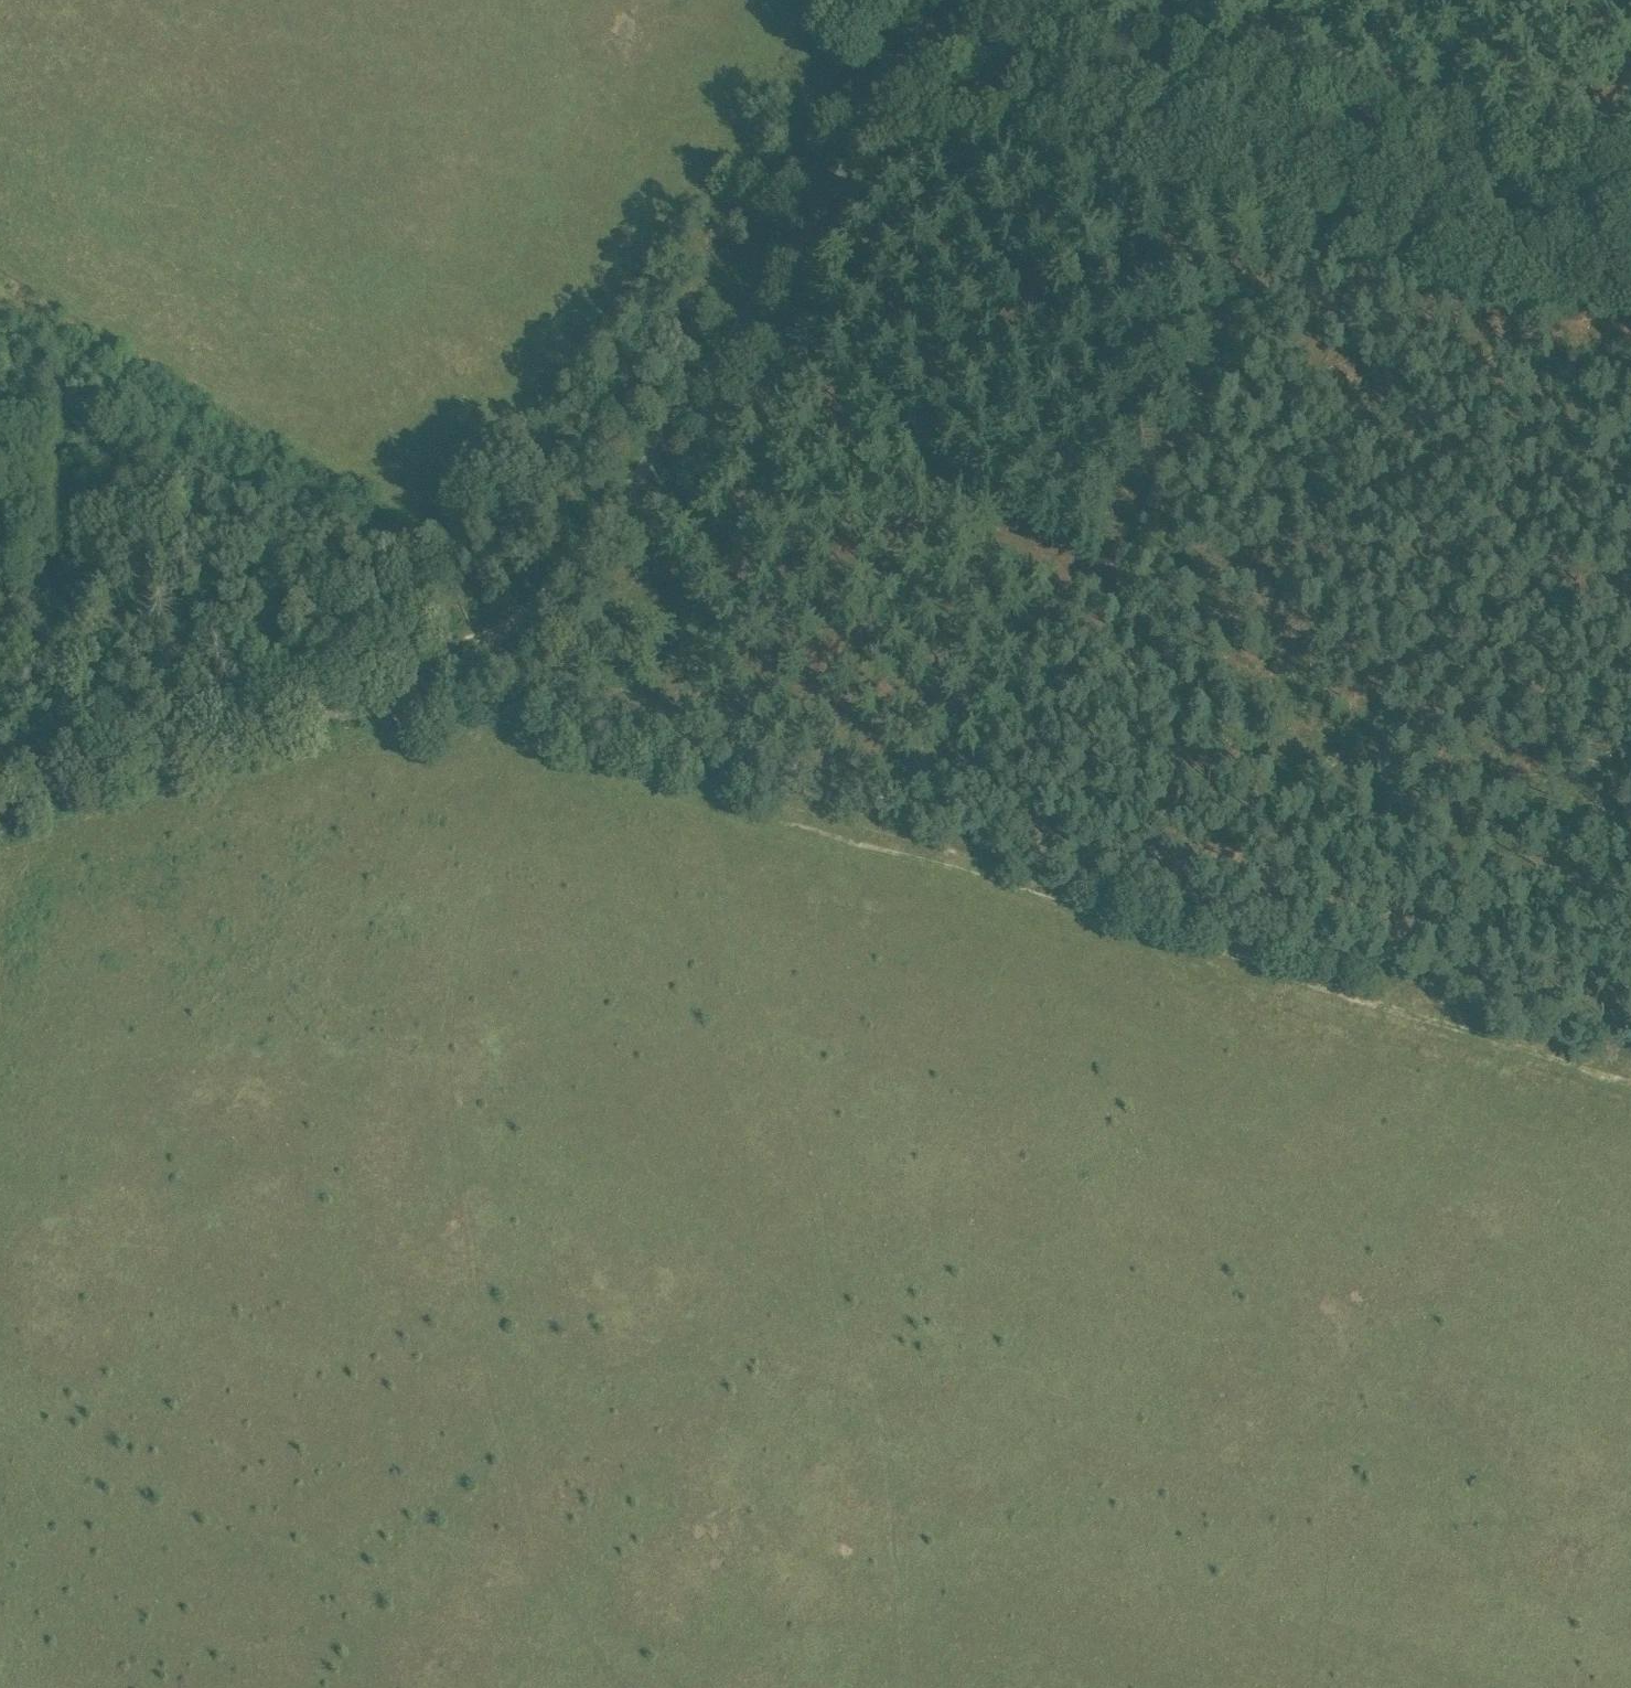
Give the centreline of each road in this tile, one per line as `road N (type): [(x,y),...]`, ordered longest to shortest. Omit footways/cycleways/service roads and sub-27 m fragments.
road 1 (track): [(537,604),(667,433),(955,0)]
road 2 (track): [(1630,217),(931,34)]
road 3 (unclassified): [(0,810),(443,668)]

